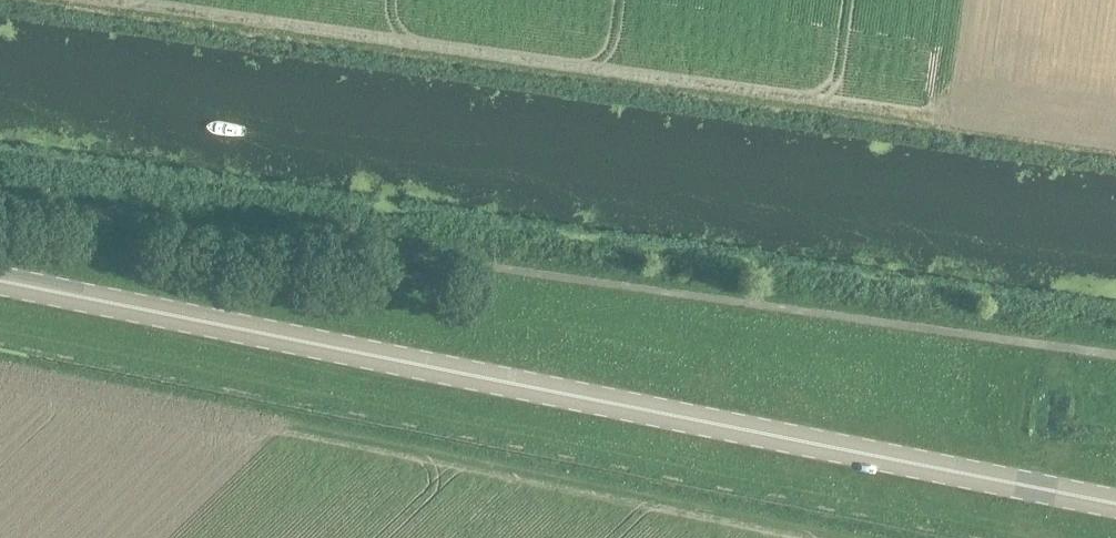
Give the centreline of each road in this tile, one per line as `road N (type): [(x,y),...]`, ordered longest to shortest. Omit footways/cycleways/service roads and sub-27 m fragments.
road 1 (secondary): [(1115,506),(0,286)]

